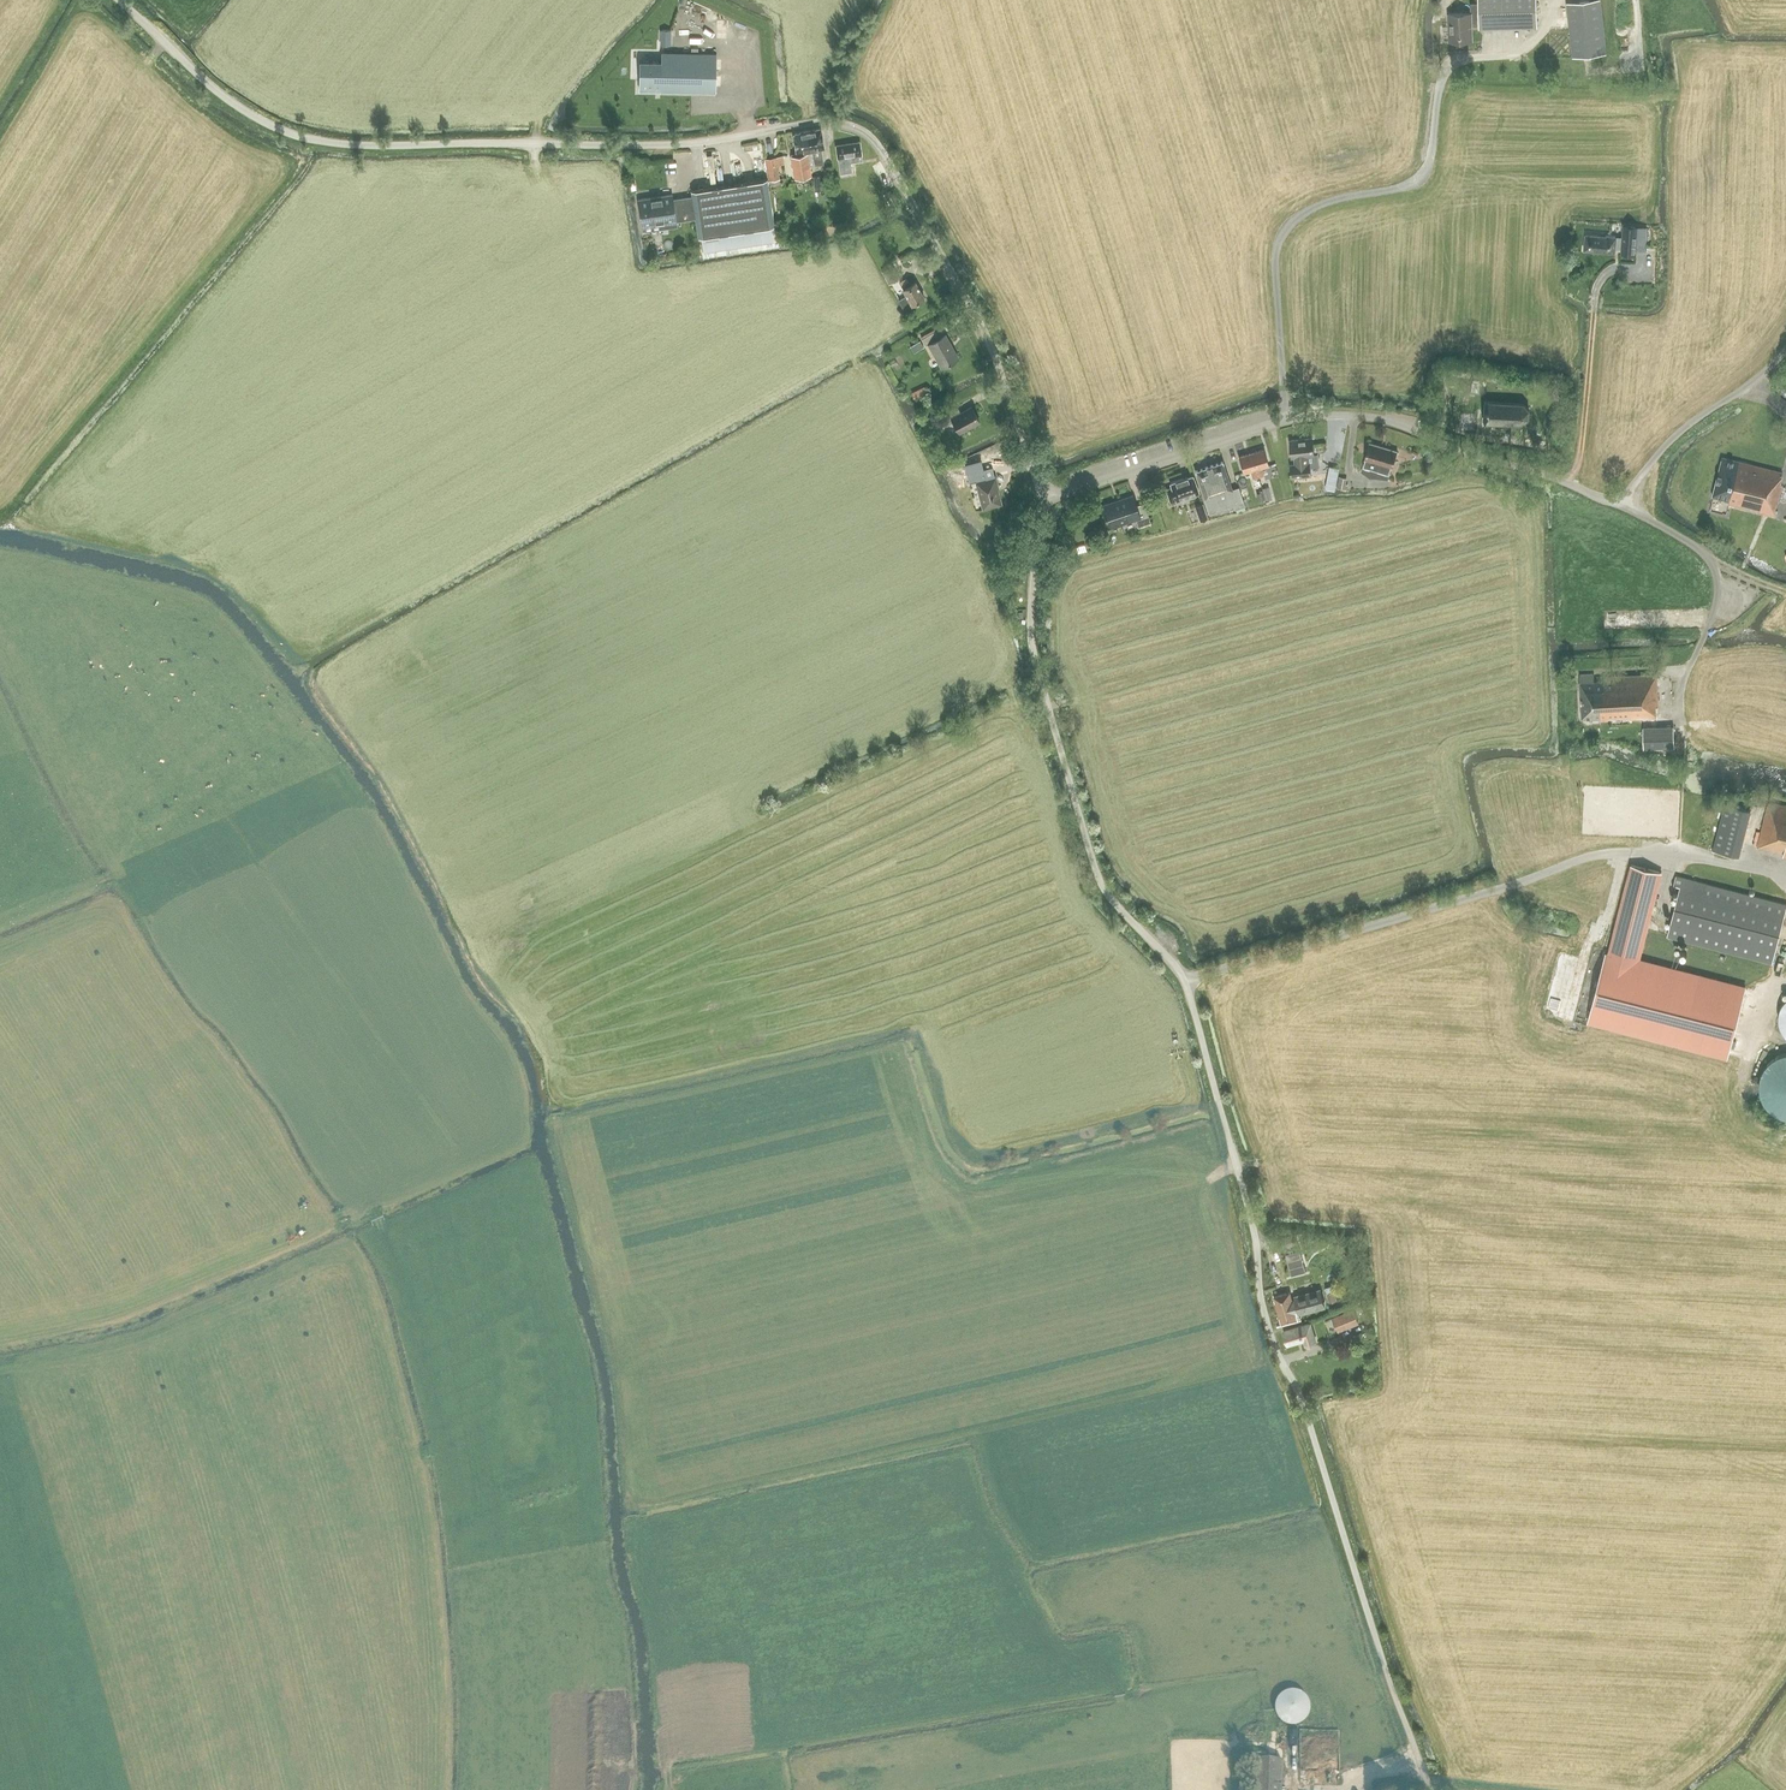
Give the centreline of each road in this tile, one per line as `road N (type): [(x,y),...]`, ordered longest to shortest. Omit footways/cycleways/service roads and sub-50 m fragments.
road 1 (unclassified): [(1428,1789),(1306,1412),(1271,1336),(1253,1224),(1185,980),(1115,905),(1090,852),(1033,647),(1039,496)]
road 2 (unclassified): [(1039,496),(981,324),(883,151),(863,130),(817,123),(663,145),(318,140),(232,102),(119,0)]
road 3 (unclassified): [(1039,496),(1285,421),(1343,416),(1409,428),(1621,506)]
road 4 (unclassified): [(1621,506),(1689,542),(1716,577),(1714,610),(1683,686),(1684,738)]
road 5 (unclassified): [(1621,506),(1669,442),(1785,350)]

